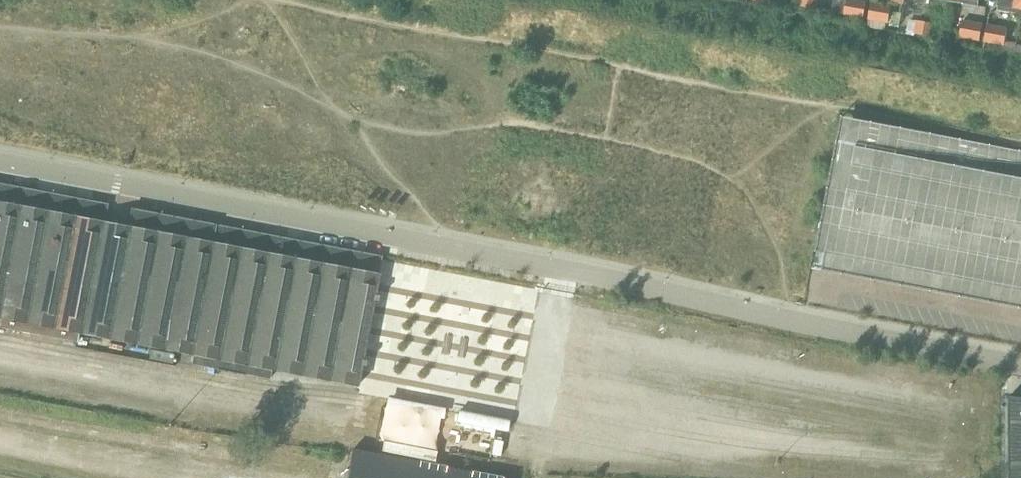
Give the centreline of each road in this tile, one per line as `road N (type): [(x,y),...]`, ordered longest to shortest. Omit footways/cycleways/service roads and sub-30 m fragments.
road 1 (unclassified): [(0,162),(1020,362)]

